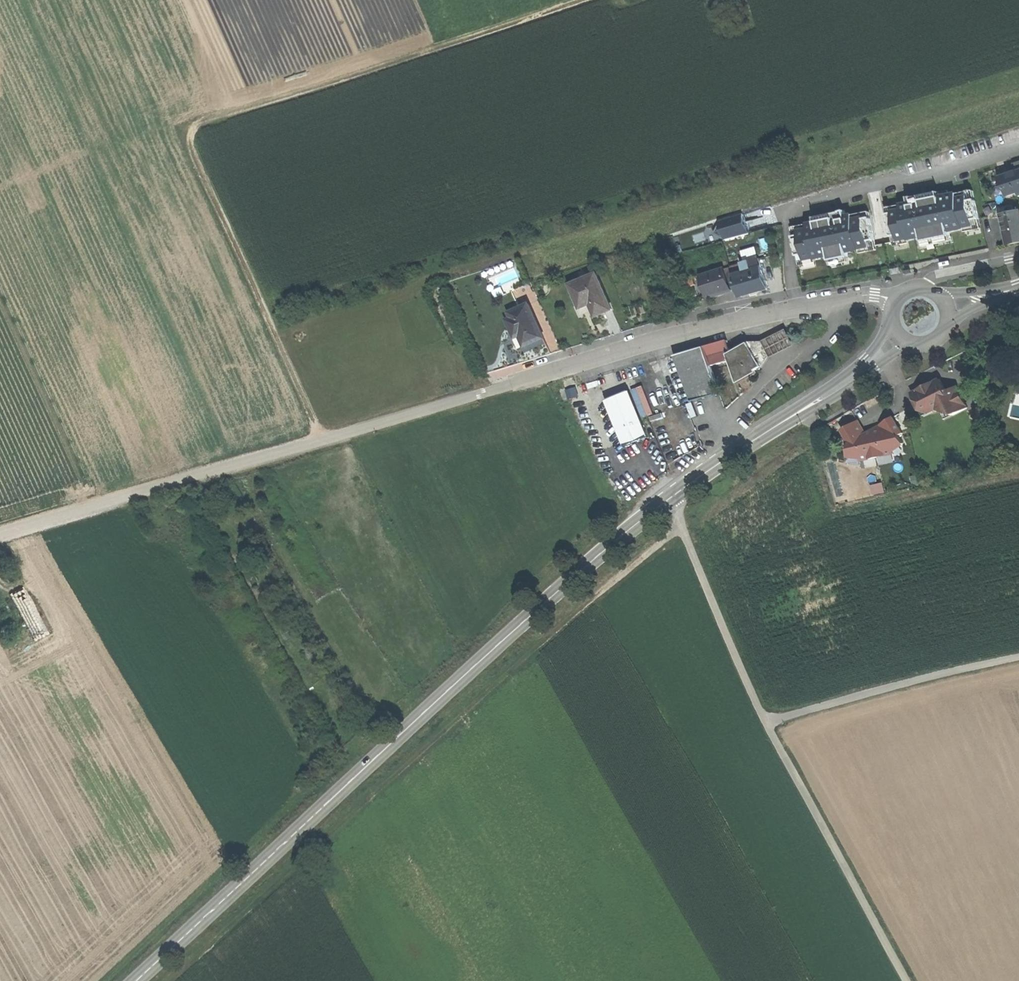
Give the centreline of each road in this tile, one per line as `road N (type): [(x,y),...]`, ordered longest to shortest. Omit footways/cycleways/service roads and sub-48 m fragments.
road 1 (secondary): [(139,980),(616,542),(867,364)]
road 2 (unclassified): [(796,309),(0,534)]
road 3 (track): [(578,0),(206,124),(195,136),(195,153),(327,439)]
road 4 (residential): [(1018,147),(785,210),(796,309)]
road 5 (track): [(674,494),(766,722)]

